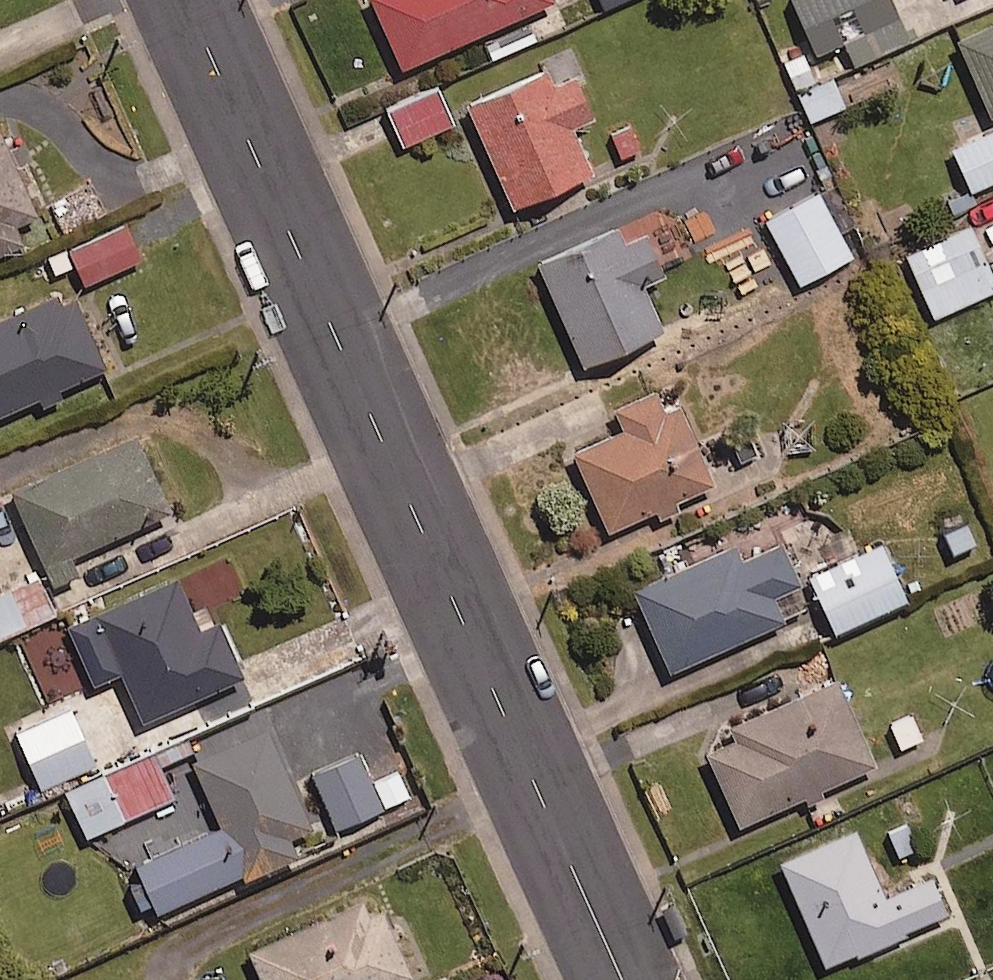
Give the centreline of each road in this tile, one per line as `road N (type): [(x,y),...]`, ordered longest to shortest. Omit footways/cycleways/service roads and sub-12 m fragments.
road 1 (residential): [(622,979),(184,0)]

